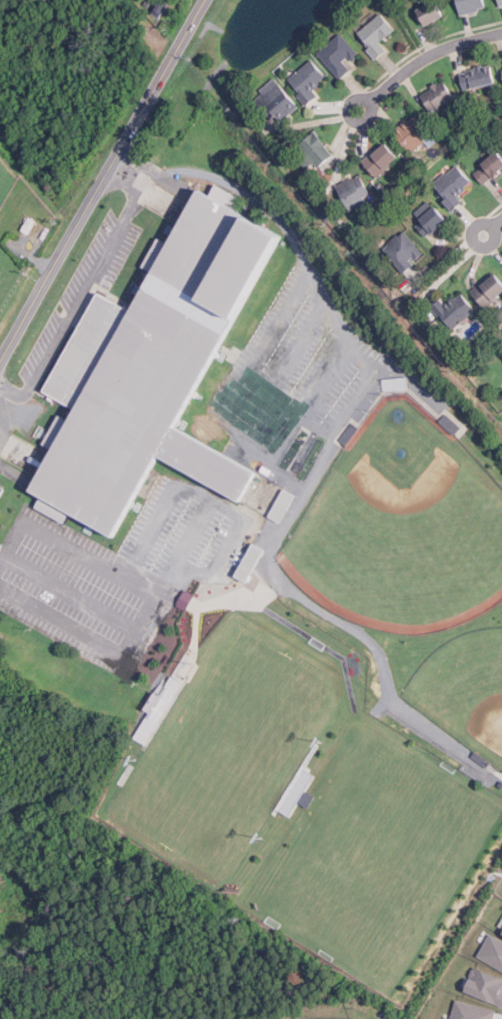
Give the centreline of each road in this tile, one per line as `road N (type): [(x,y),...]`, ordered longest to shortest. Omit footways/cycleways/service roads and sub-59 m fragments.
road 1 (tertiary): [(0,368),(207,0)]
road 2 (residential): [(501,34),(422,62),(360,108)]

